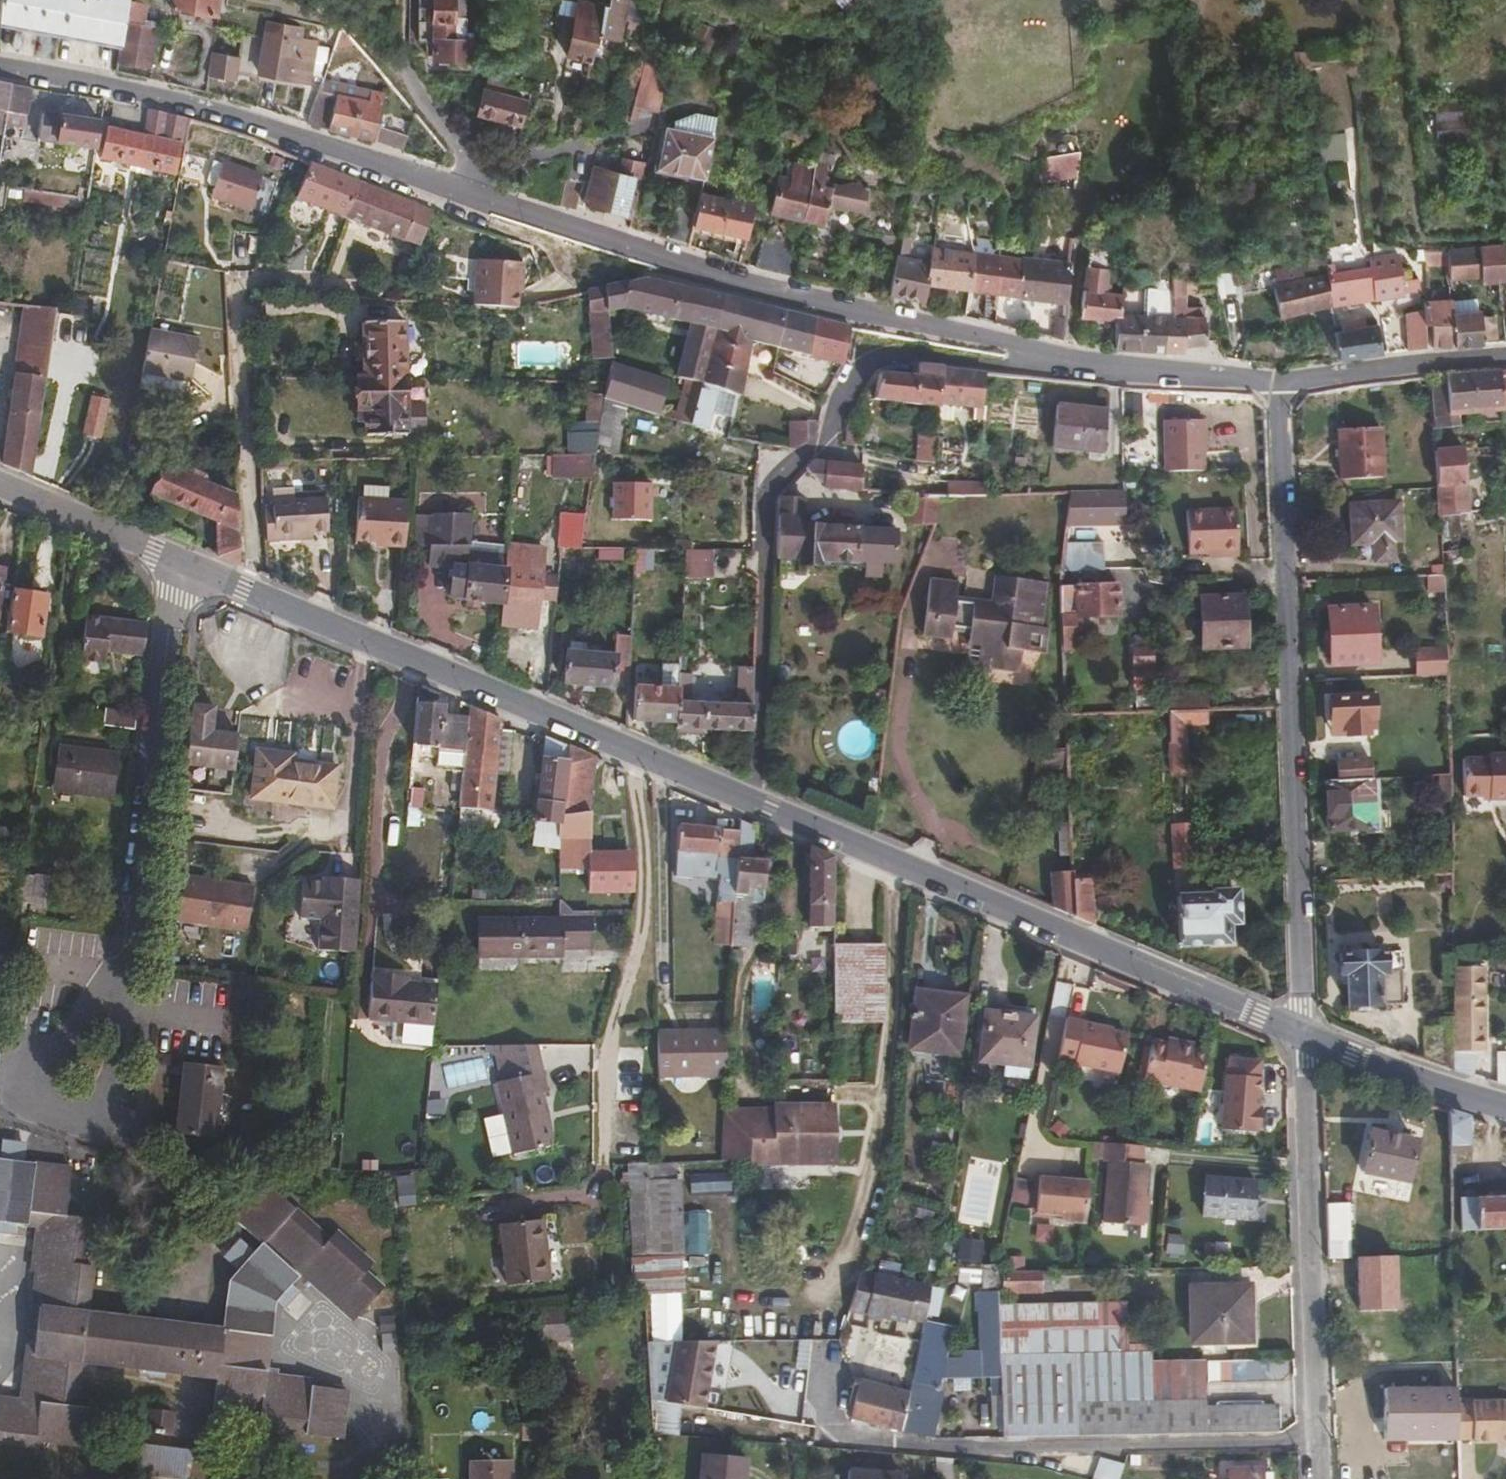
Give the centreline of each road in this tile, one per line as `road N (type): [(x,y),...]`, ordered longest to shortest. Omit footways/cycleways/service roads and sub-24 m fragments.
road 1 (residential): [(1039,348),(689,264),(145,92),(0,65)]
road 2 (secondary): [(747,798),(0,486)]
road 3 (residential): [(1308,1038),(1273,380)]
road 4 (residential): [(1039,348),(1024,364),(899,352),(861,368),(829,435),(767,492),(755,779),(747,798)]
road 5 (secondary): [(1308,1038),(747,798)]
road 6 (residential): [(1308,1038),(1322,1478)]
road 7 (residential): [(1273,380),(1138,368),(1039,348)]
road 8 (residential): [(1505,358),(1273,380)]
road 9 (secondary): [(1505,1107),(1308,1038)]

